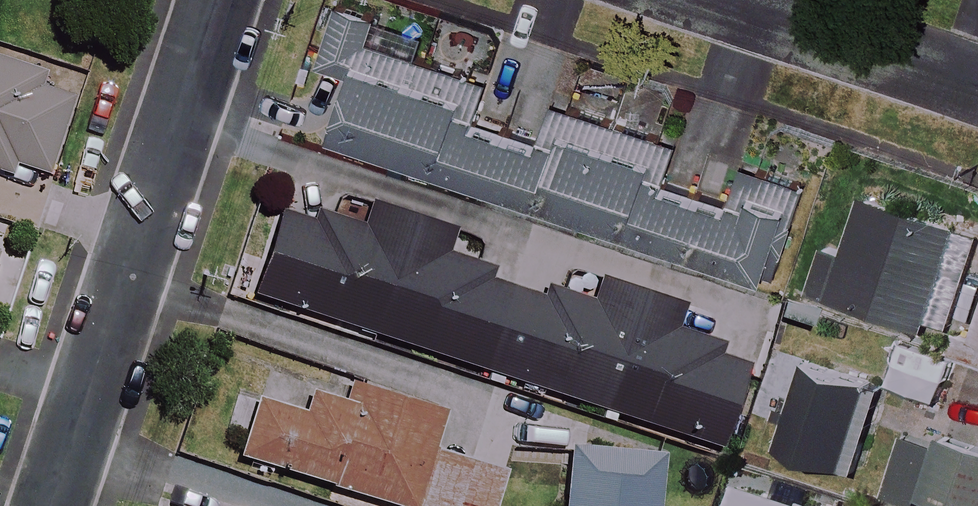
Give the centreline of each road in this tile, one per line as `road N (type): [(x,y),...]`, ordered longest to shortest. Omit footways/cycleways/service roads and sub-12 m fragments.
road 1 (residential): [(50,505),(215,0)]
road 2 (residential): [(715,0),(977,86)]

